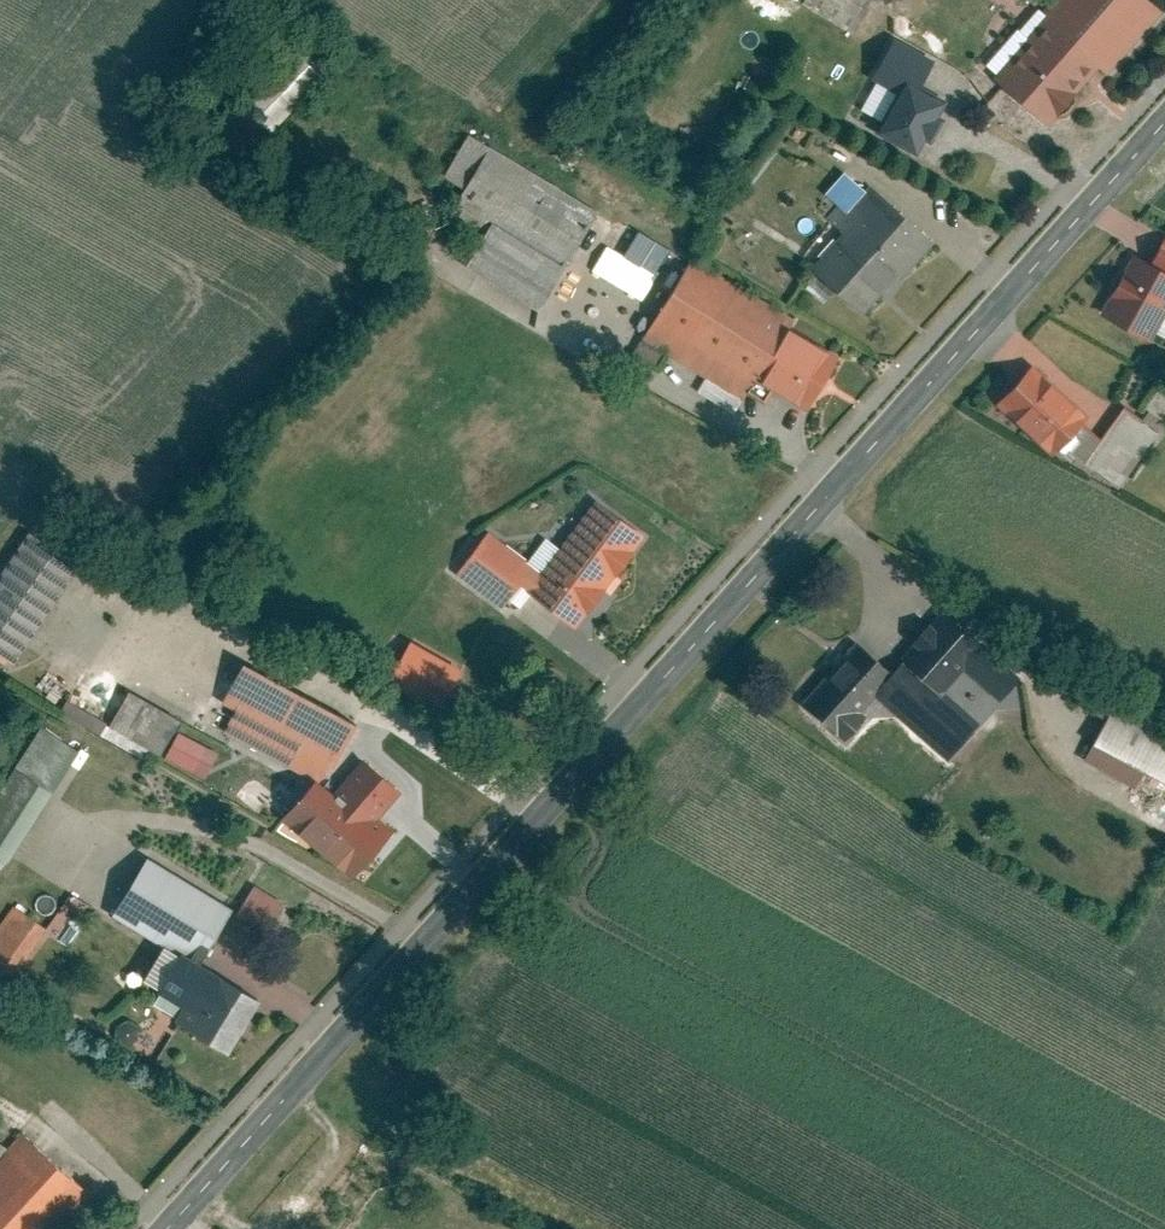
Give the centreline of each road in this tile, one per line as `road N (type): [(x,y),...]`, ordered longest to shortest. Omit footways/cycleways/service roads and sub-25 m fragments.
road 1 (tertiary): [(163,1228),(1164,115)]

